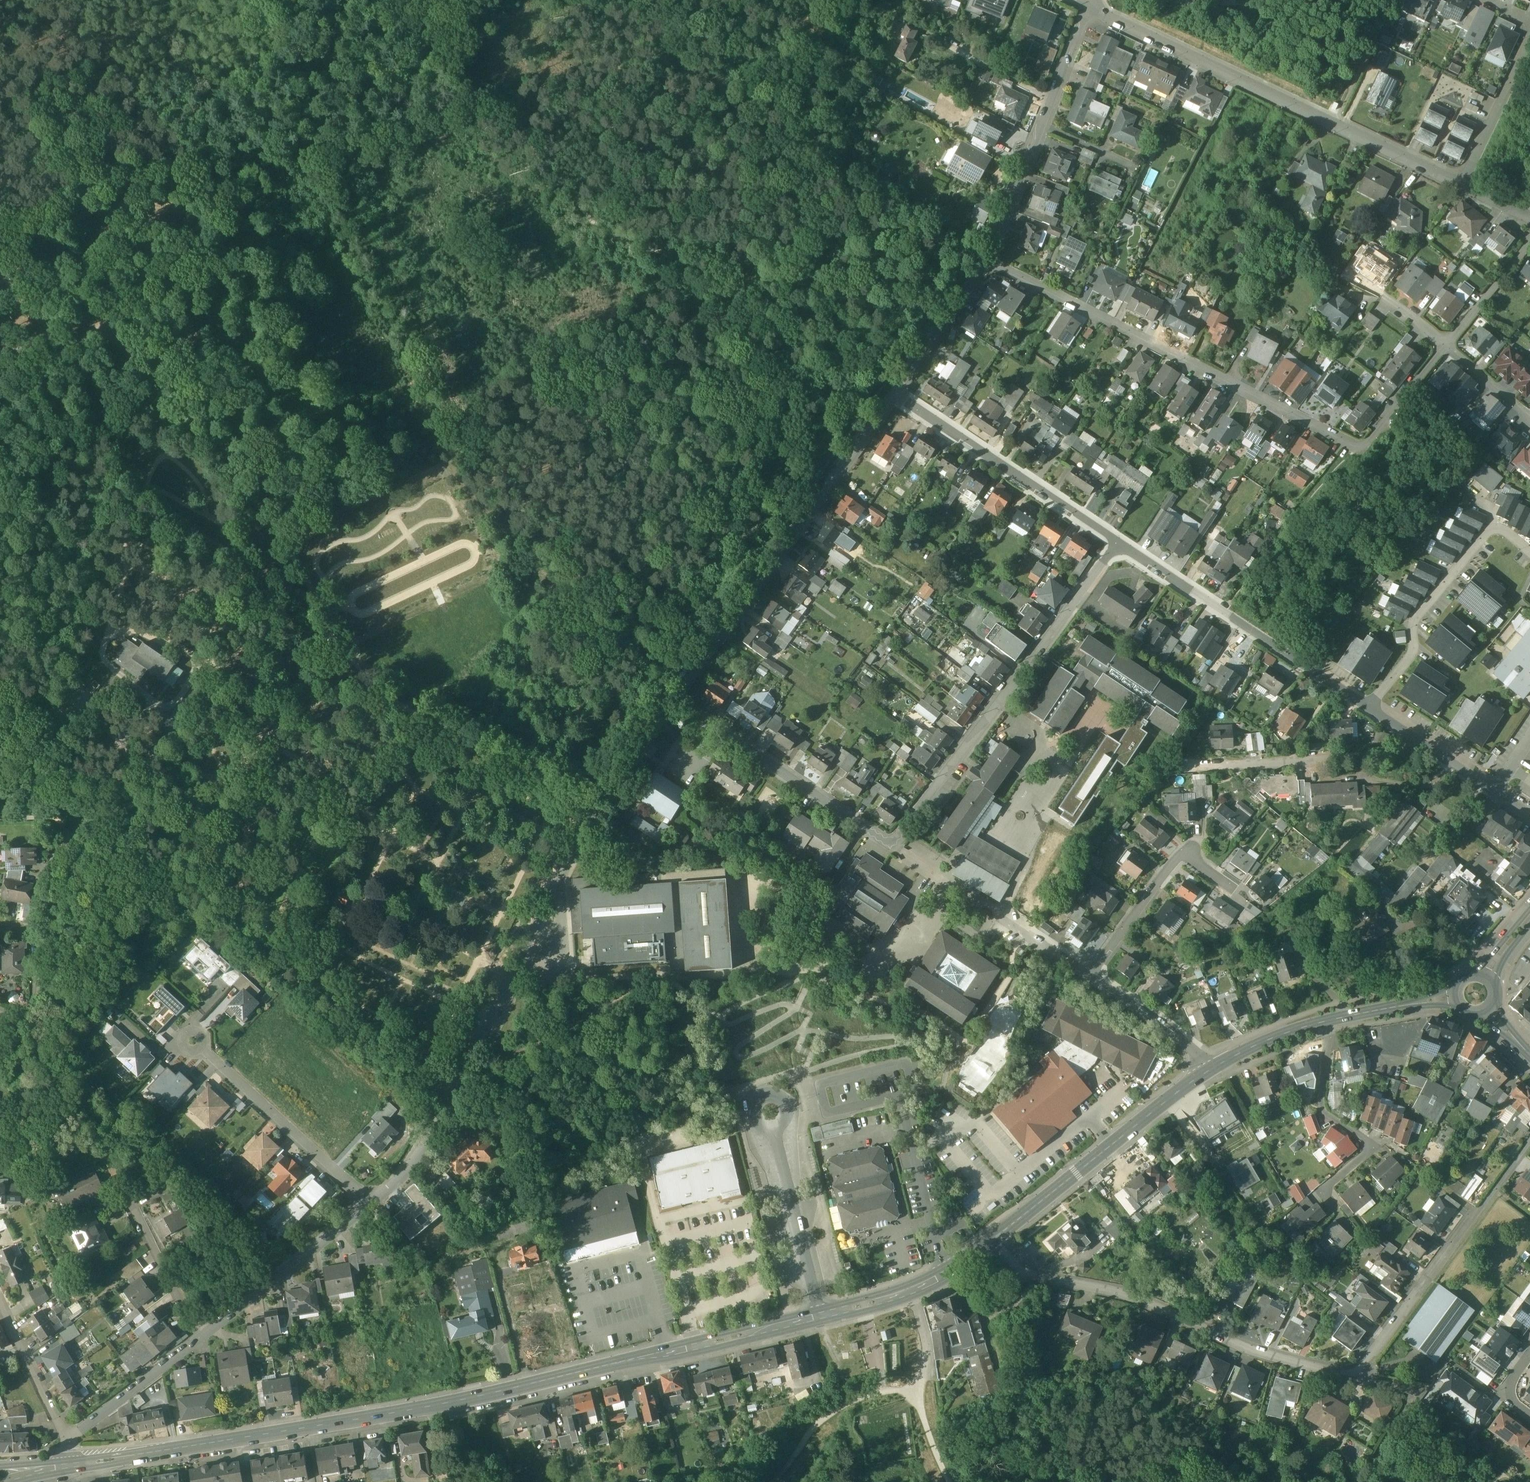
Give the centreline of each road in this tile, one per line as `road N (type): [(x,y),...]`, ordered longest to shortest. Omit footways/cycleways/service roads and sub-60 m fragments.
road 1 (tertiary): [(71,1465),(433,1406),(694,1347),(912,1290),(993,1239)]
road 2 (residential): [(989,262),(1361,451),(1529,243)]
road 3 (residential): [(679,701),(891,845),(1117,542)]
road 4 (residential): [(679,701),(597,809),(412,1167),(368,1202)]
road 5 (residential): [(1462,183),(1088,12)]
road 6 (residential): [(1353,1376),(1251,1349),(1136,1297),(1024,1272),(993,1239)]
road 7 (residential): [(368,1202),(67,1440)]
road 8 (residential): [(896,393),(679,701)]
road 9 (residential): [(1117,542),(1370,706)]
road 10 (residential): [(0,818),(51,818),(62,834),(44,881),(35,1022),(0,1011)]
road 11 (residential): [(1529,1136),(1353,1376)]
road 12 (tertiary): [(993,1239),(1213,1068)]
road 13 (track): [(429,11),(372,95),(238,208)]
road 14 (residential): [(1088,12),(989,262)]
road 15 (residential): [(896,393),(1117,542)]
road 16 (residential): [(1370,706),(1412,655),(1418,615),(1490,529),(1502,529),(1529,552)]
road 17 (residential): [(1213,1068),(1176,1034),(998,918)]
road 18 (residential): [(1334,1208),(1322,1192),(1375,1146),(1320,1111),(1326,1021)]
road 19 (residential): [(368,1202),(190,1043)]
road 20 (residential): [(1370,706),(1529,816)]
road 21 (track): [(99,326),(238,208)]
road 22 (residential): [(989,262),(896,393)]
road 23 (residential): [(1462,183),(1529,45)]
road 24 (residential): [(67,1440),(0,1304)]
road 25 (tertiary): [(1326,1021),(1458,1003)]
road 26 (track): [(0,412),(99,326)]
road 27 (tertiary): [(1213,1068),(1326,1021)]

